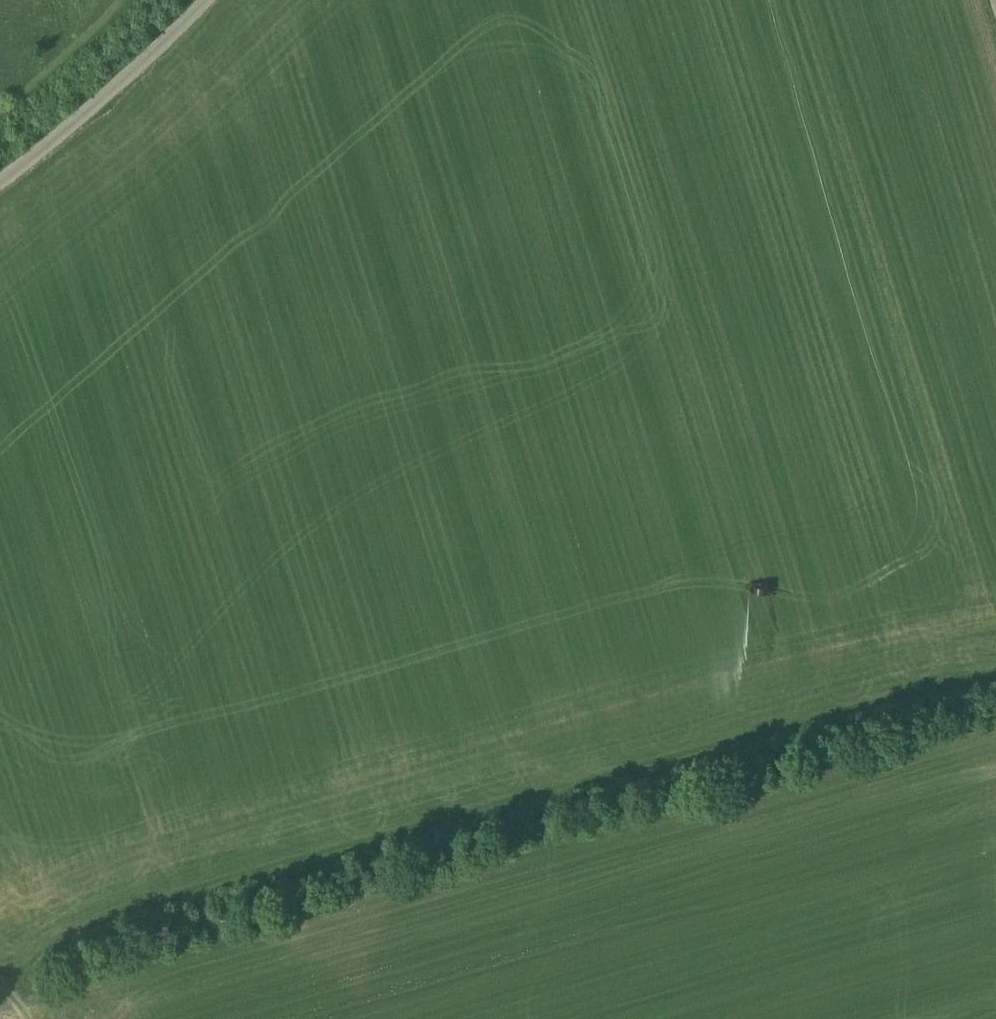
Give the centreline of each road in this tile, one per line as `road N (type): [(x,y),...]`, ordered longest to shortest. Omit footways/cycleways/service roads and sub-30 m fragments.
road 1 (unclassified): [(0,184),(196,0)]

